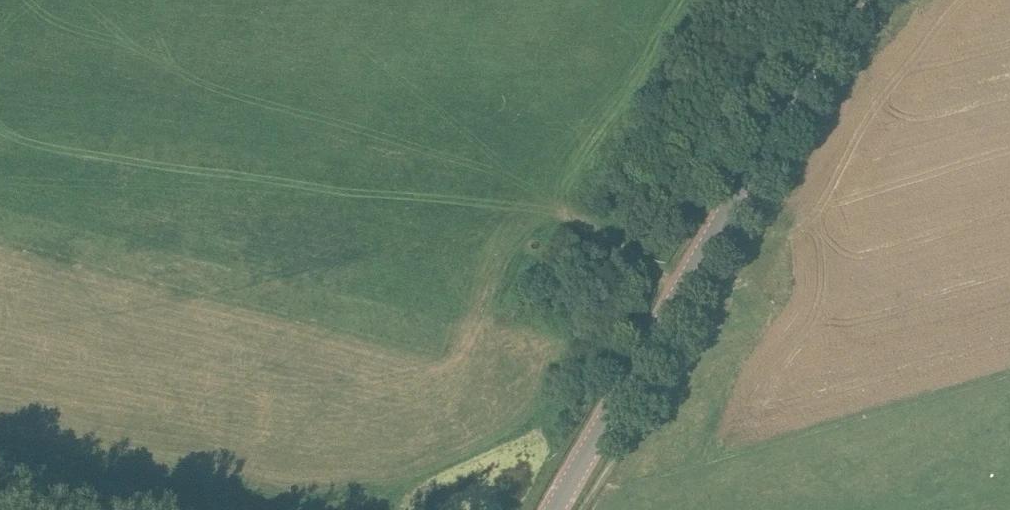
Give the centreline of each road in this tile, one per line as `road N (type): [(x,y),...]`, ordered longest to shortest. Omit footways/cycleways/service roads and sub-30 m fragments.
road 1 (tertiary): [(553,509),(853,0)]

